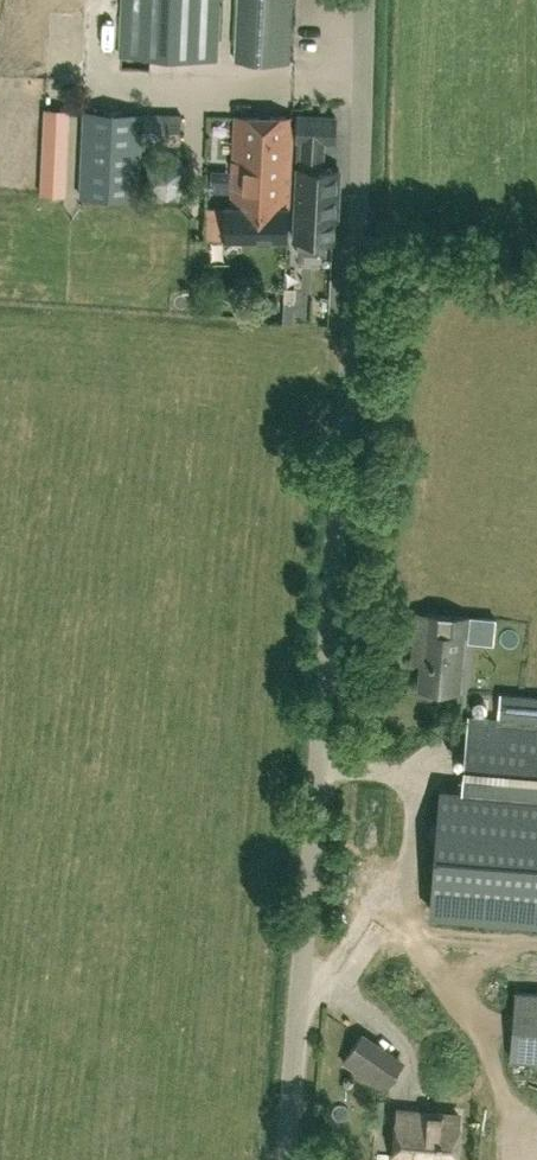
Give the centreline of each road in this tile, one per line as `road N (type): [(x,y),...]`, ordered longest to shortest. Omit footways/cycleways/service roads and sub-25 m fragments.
road 1 (unclassified): [(290,1159),(338,638),(363,0)]

